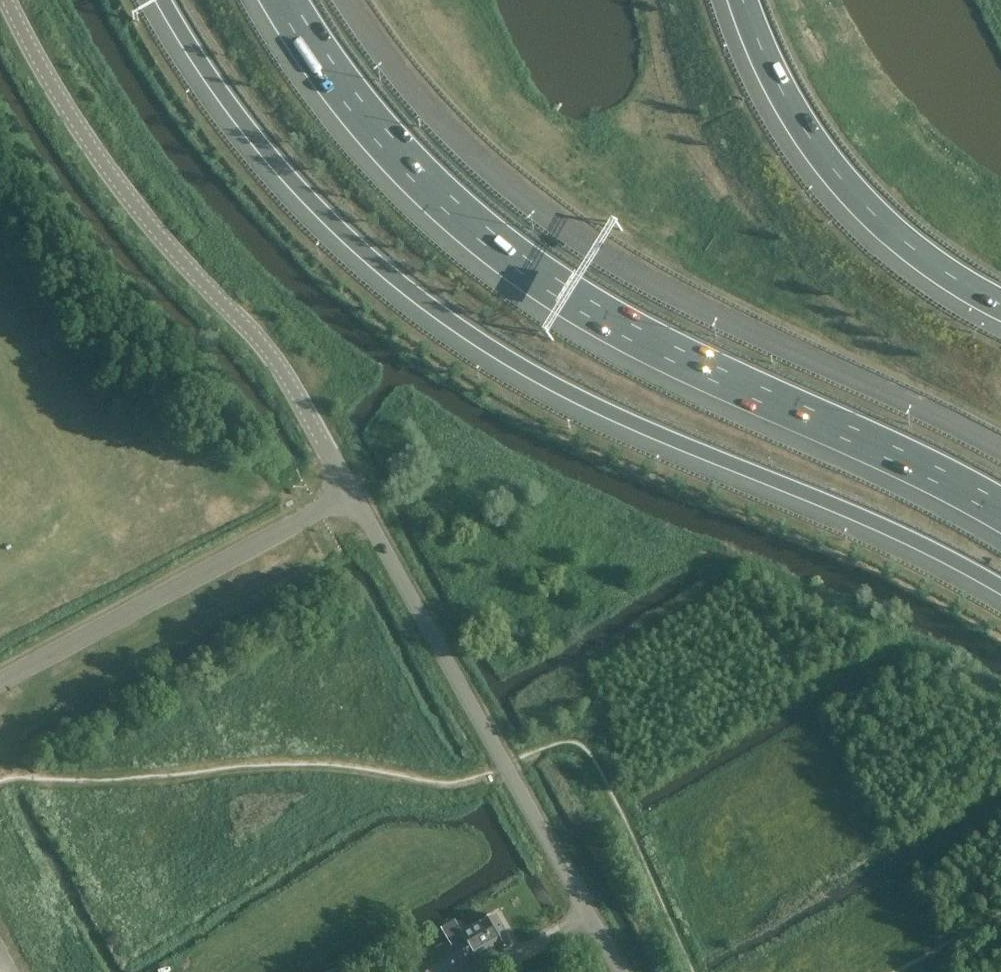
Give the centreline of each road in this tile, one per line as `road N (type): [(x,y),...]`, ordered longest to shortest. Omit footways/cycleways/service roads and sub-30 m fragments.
road 1 (motorway): [(164,0),(297,186),(443,316),(627,421),(849,511),(1000,589)]
road 2 (motorway): [(284,0),(397,156),(493,253),(589,318),(1000,519)]
road 3 (motorway): [(1000,446),(626,270),(470,151),(401,80),(346,0)]
road 4 (unclassified): [(350,493),(272,360),(154,233),(81,130),(6,0)]
road 5 (unclassified): [(618,971),(350,493)]
road 6 (motorway): [(748,0),(790,101),(837,168),(943,274),(1000,308)]
road 7 (unclassified): [(0,680),(350,493)]

